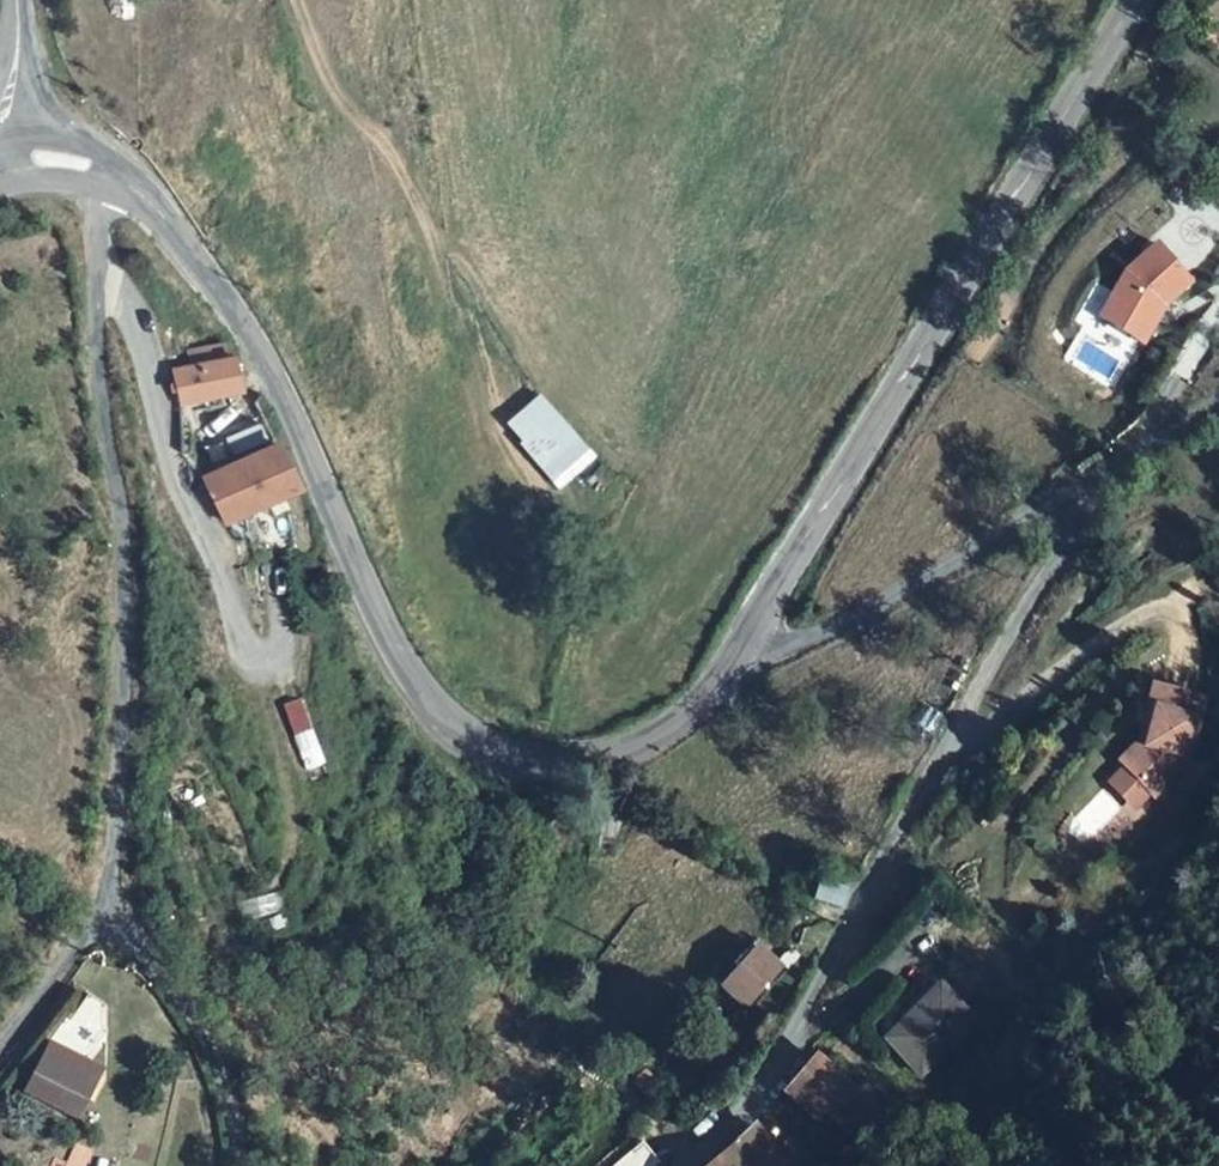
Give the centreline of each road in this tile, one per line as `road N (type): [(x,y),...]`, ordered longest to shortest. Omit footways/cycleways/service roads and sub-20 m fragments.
road 1 (tertiary): [(729,667),(671,730),(621,755),(529,761),(467,736),(429,701),(393,648),(272,374),(201,261),(142,197),(104,173)]
road 2 (tertiary): [(1133,0),(729,667)]
road 3 (residential): [(1069,493),(1064,538),(791,1050),(693,1165)]
road 4 (residential): [(104,173),(95,274),(98,408),(123,535),(106,911)]
road 5 (residential): [(729,667),(787,650),(1069,493)]
road 6 (residential): [(239,1165),(214,1052),(106,911)]
road 7 (residential): [(106,911),(0,1051)]
road 8 (residential): [(1069,493),(1218,410)]
road 9 (unclassified): [(21,155),(17,0)]

